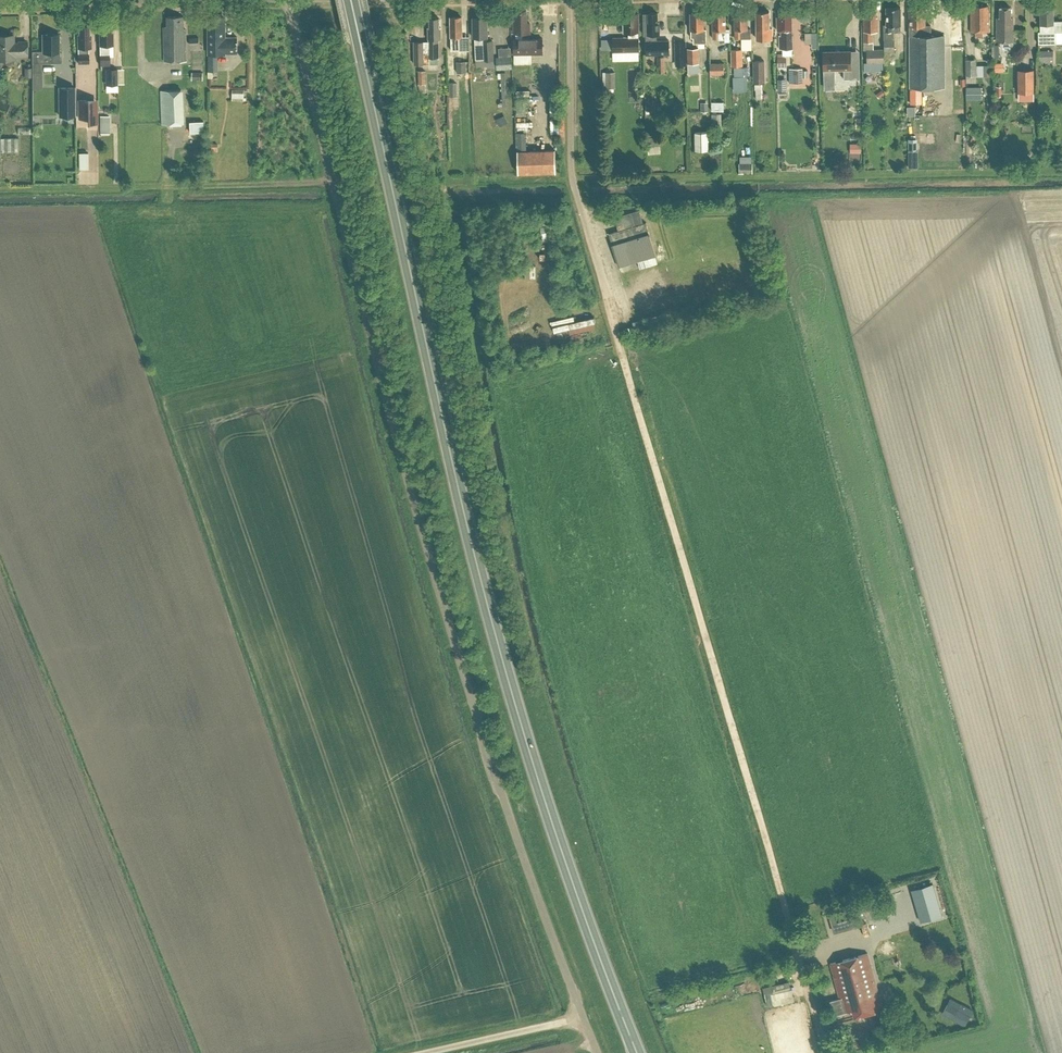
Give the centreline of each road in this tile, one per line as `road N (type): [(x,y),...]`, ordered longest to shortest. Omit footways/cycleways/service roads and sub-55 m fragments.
road 1 (trunk): [(637,1052),(564,858),(502,661),(352,0)]
road 2 (unclassified): [(569,0),(570,175),(827,1052)]
road 3 (unclassified): [(580,1017),(448,620),(287,0)]
road 4 (unclassified): [(417,1052),(580,1017)]

